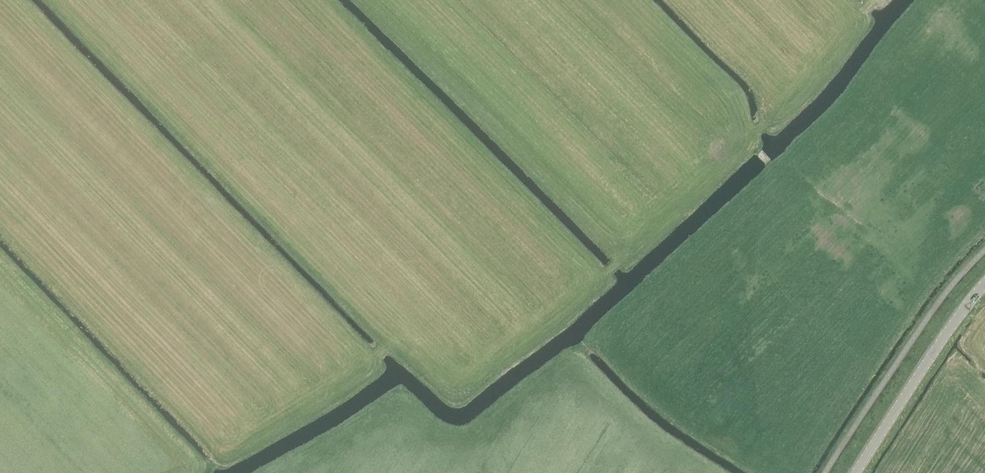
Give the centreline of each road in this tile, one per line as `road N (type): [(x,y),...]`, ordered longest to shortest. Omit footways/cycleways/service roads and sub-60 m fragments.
road 1 (secondary): [(855,472),(984,284)]

